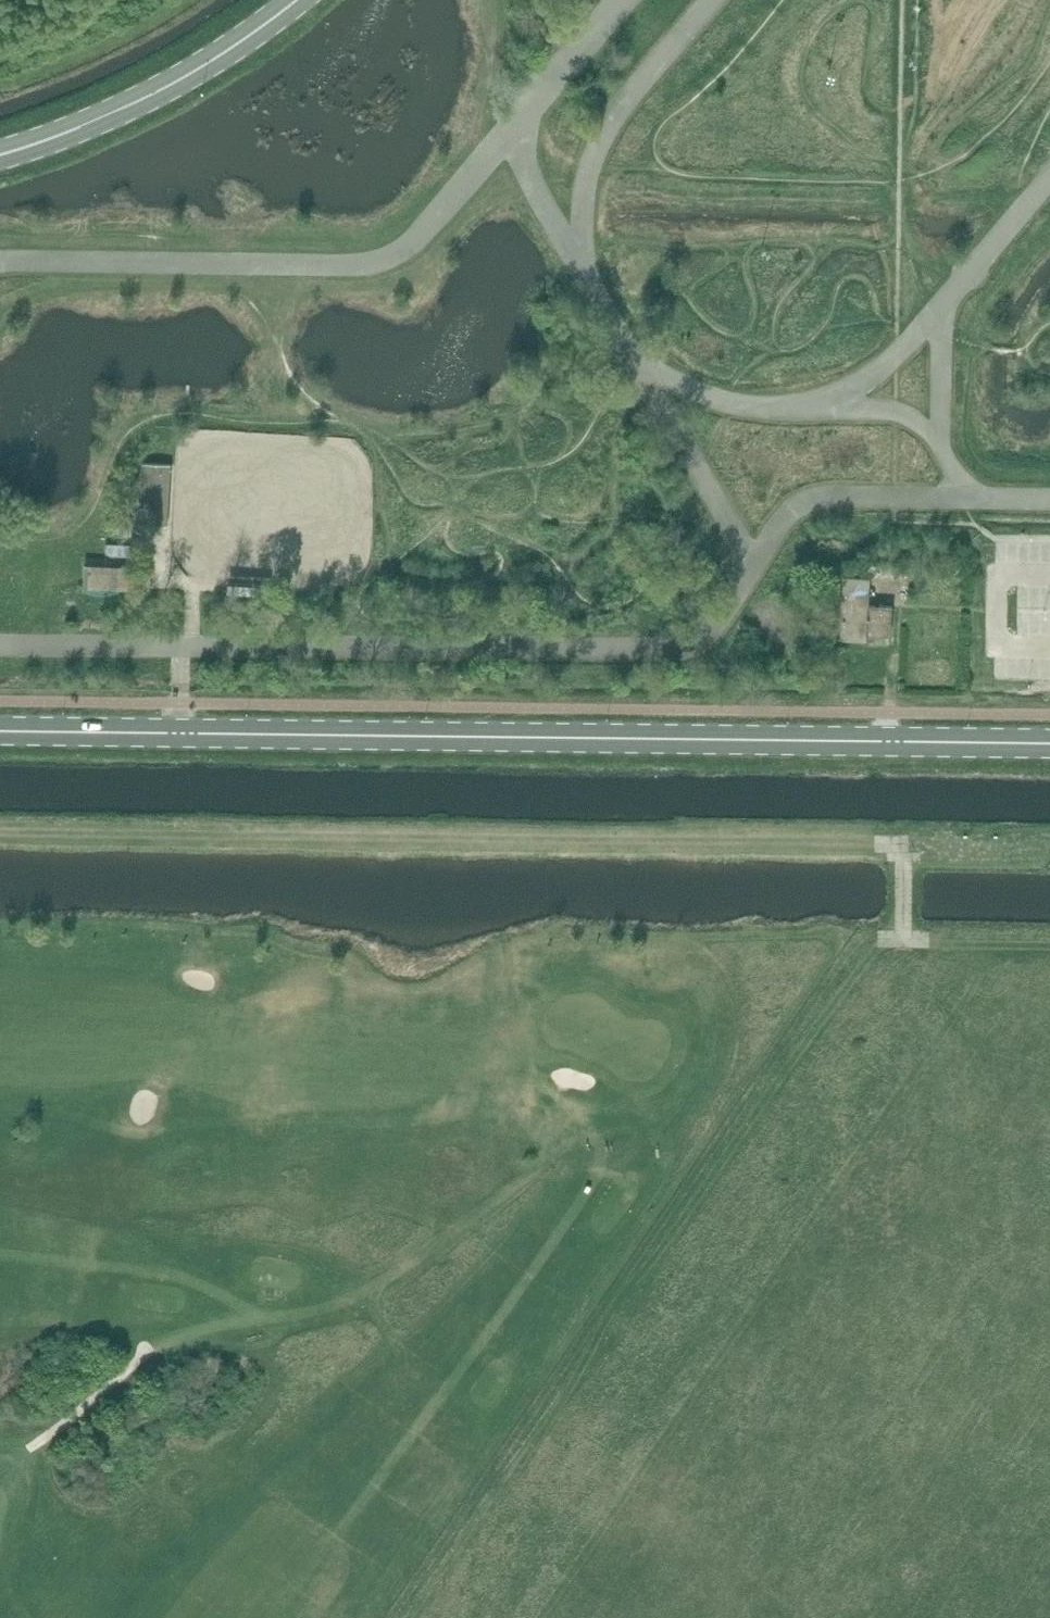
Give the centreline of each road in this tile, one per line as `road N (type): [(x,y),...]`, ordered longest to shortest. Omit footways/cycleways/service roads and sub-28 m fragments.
road 1 (unclassified): [(0,731),(1049,744)]
road 2 (tertiary): [(0,157),(144,101),(299,0)]

